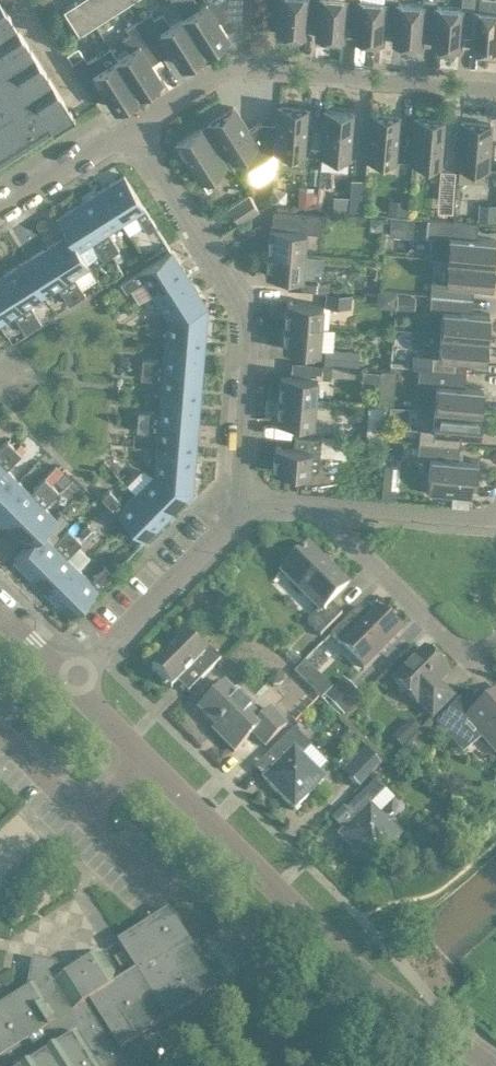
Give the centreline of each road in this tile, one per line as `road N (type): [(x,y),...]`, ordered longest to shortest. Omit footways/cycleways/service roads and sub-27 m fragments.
road 1 (residential): [(495,1065),(387,995),(68,683)]
road 2 (residential): [(244,498),(238,464),(251,339),(128,123)]
road 3 (residential): [(128,123),(247,67),(495,90)]
road 4 (residential): [(244,498),(68,683)]
road 5 (residential): [(495,640),(480,654),(461,649),(320,504)]
road 6 (residential): [(495,517),(320,504)]
road 7 (residential): [(0,203),(128,123)]

